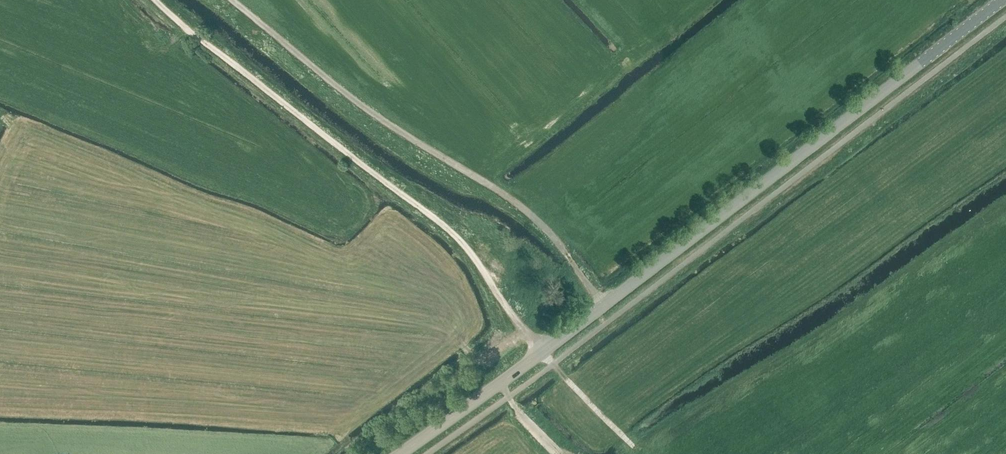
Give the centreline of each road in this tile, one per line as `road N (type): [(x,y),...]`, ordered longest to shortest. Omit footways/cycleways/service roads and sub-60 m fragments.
road 1 (secondary): [(407,453),(1003,0)]
road 2 (track): [(543,352),(450,231),(154,0)]
road 3 (track): [(232,0),(361,106),(520,206),(605,306)]

